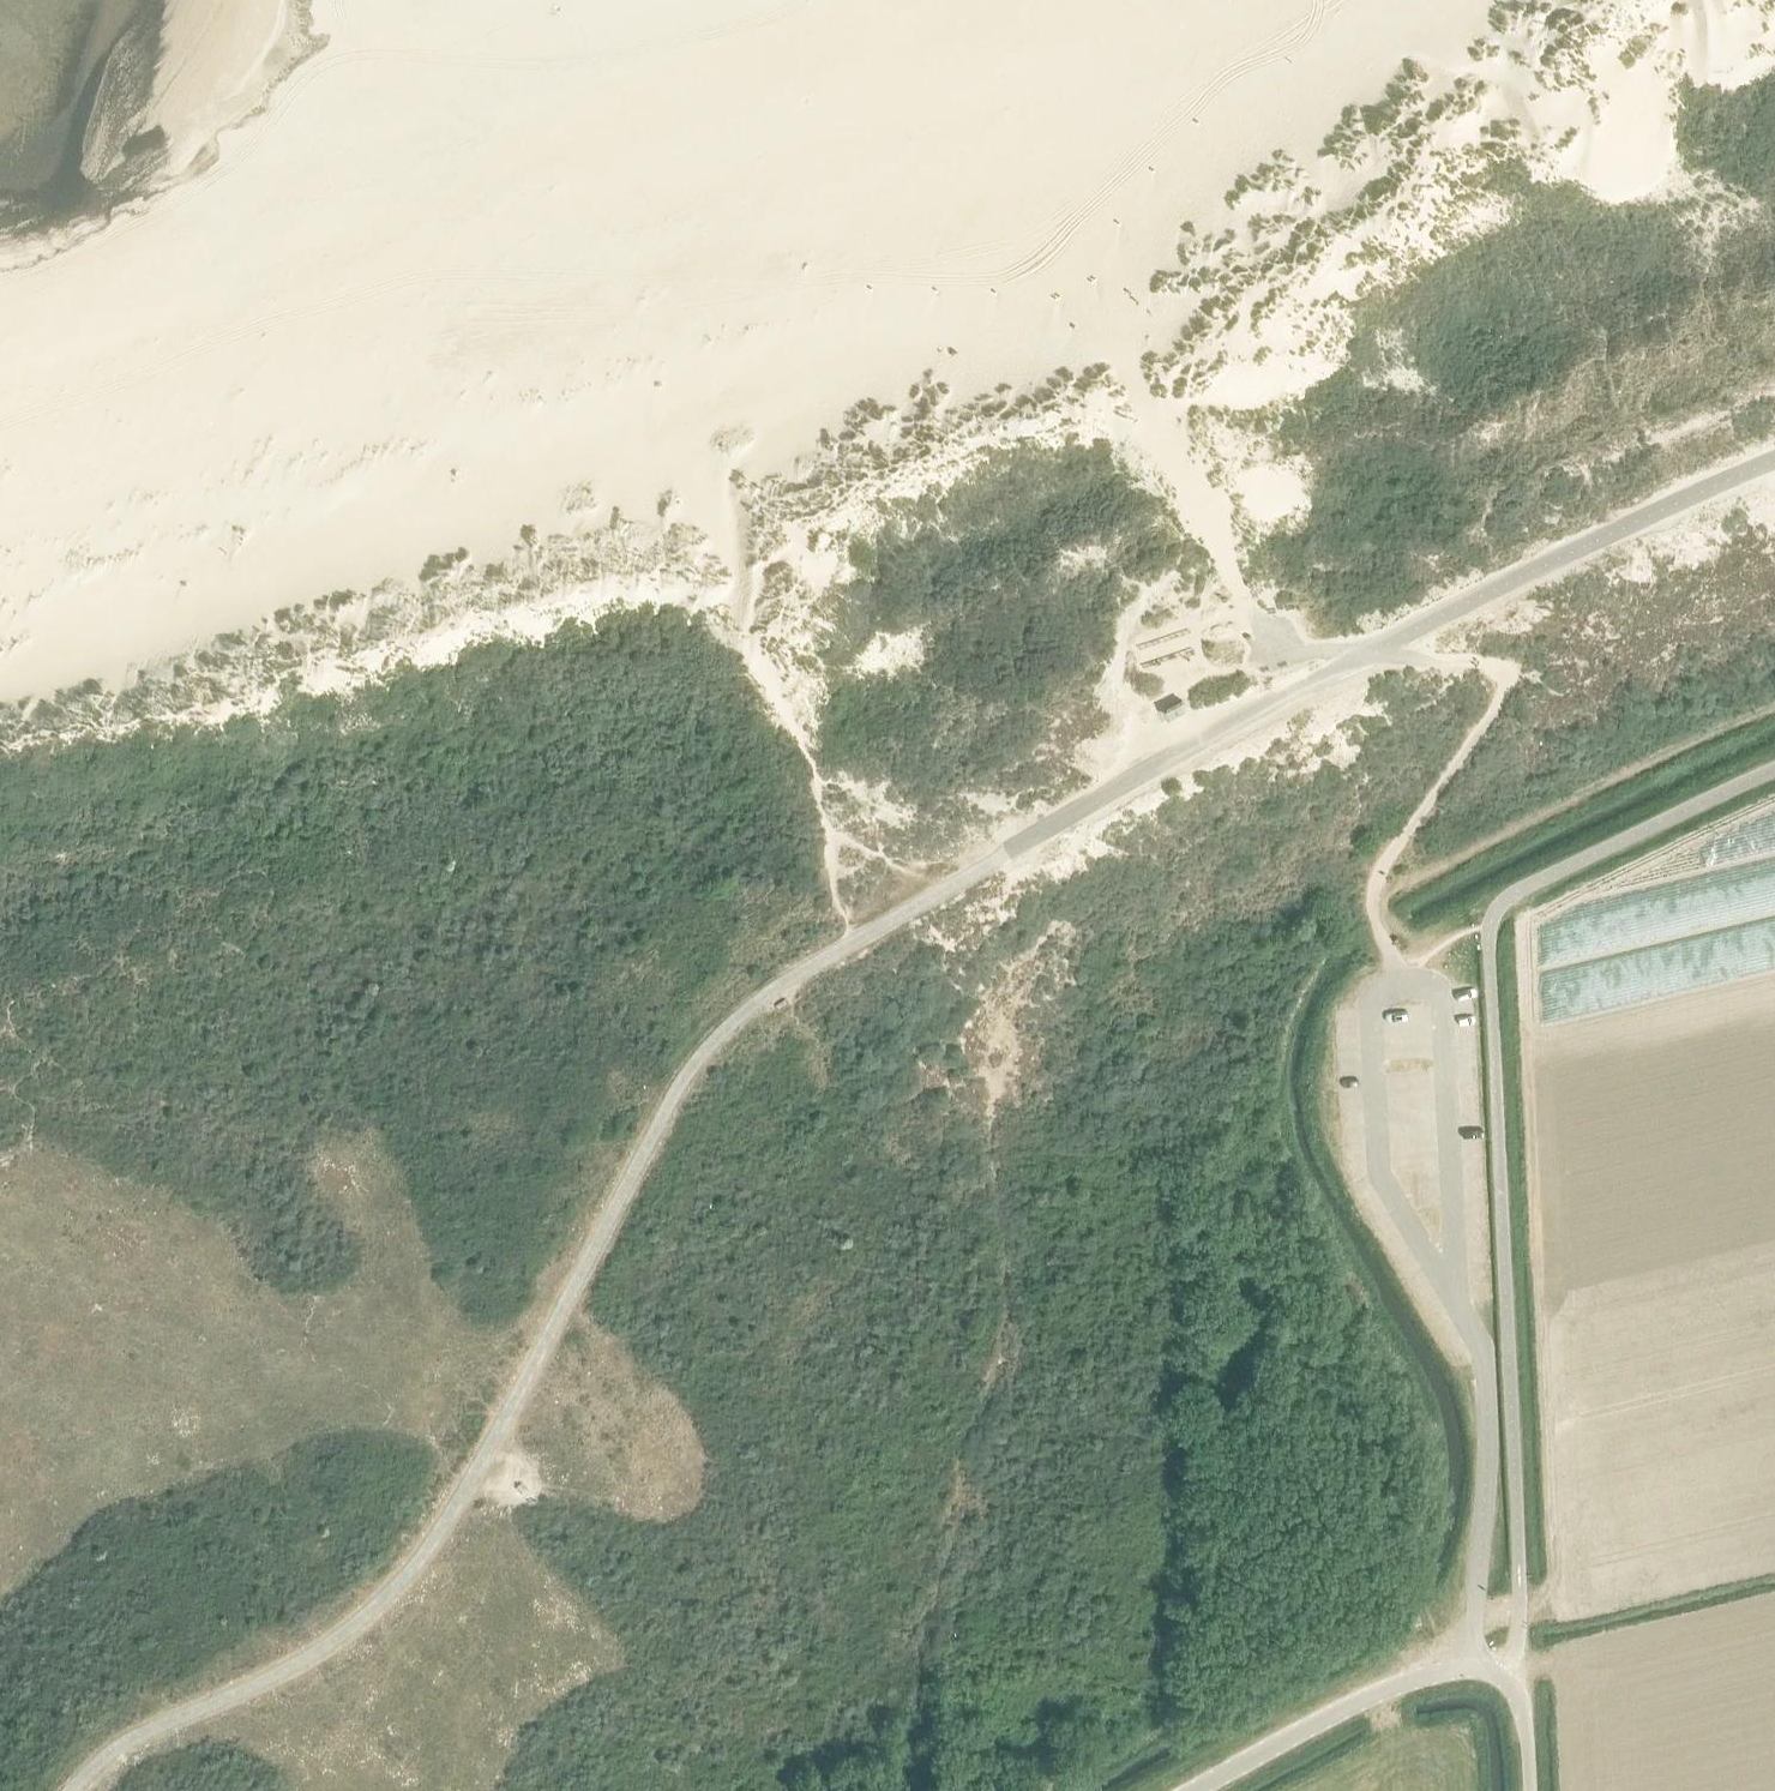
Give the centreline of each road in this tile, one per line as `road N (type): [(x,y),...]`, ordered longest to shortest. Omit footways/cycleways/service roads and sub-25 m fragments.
road 1 (unclassified): [(1529,1790),(1521,1698),(1496,1670),(1472,1664),(1369,1693),(1189,1790)]
road 2 (track): [(1249,597),(1042,197)]
road 3 (track): [(1414,1676),(1474,1622),(1547,1595)]

